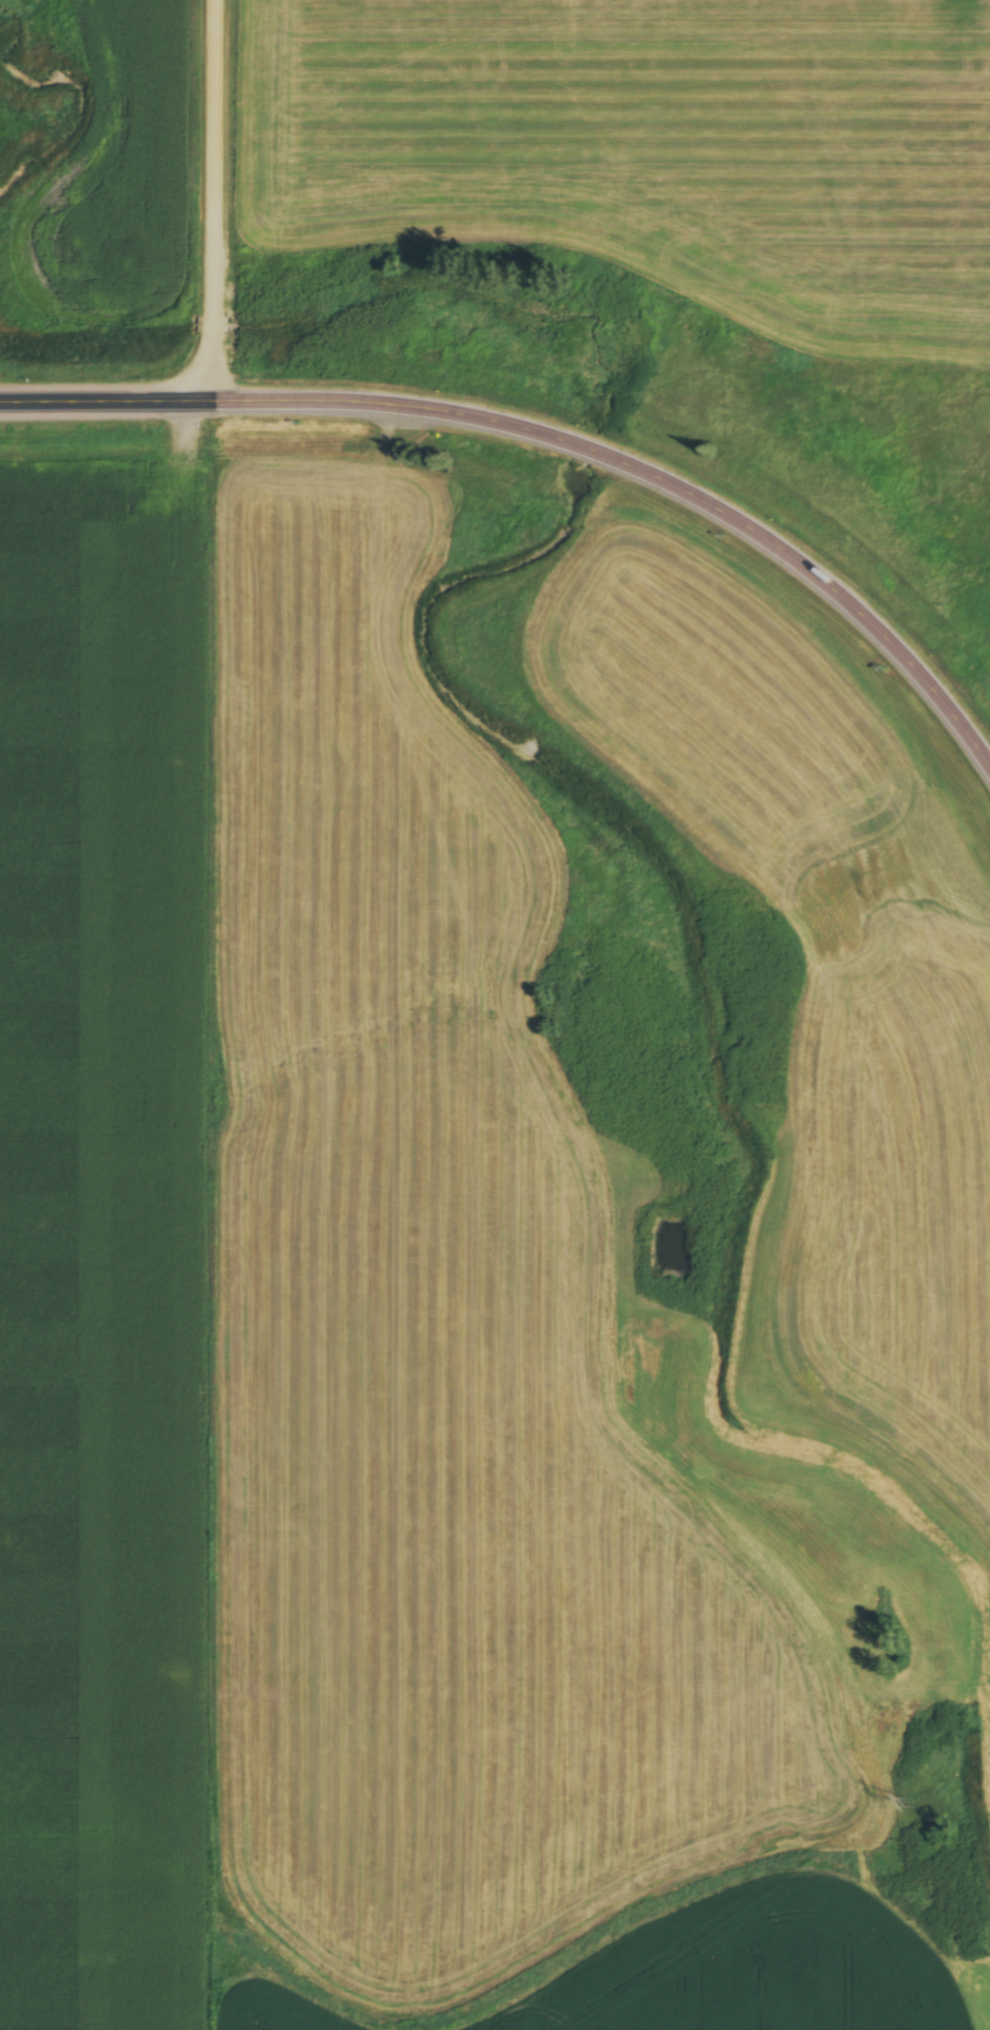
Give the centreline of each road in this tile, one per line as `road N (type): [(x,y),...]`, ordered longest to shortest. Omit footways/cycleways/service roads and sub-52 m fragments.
road 1 (primary): [(989,768),(909,659),(787,557),(676,490),(569,445),(466,419),(379,408),(211,406)]
road 2 (residential): [(211,406),(217,0)]
road 3 (secondary): [(211,406),(0,407)]

